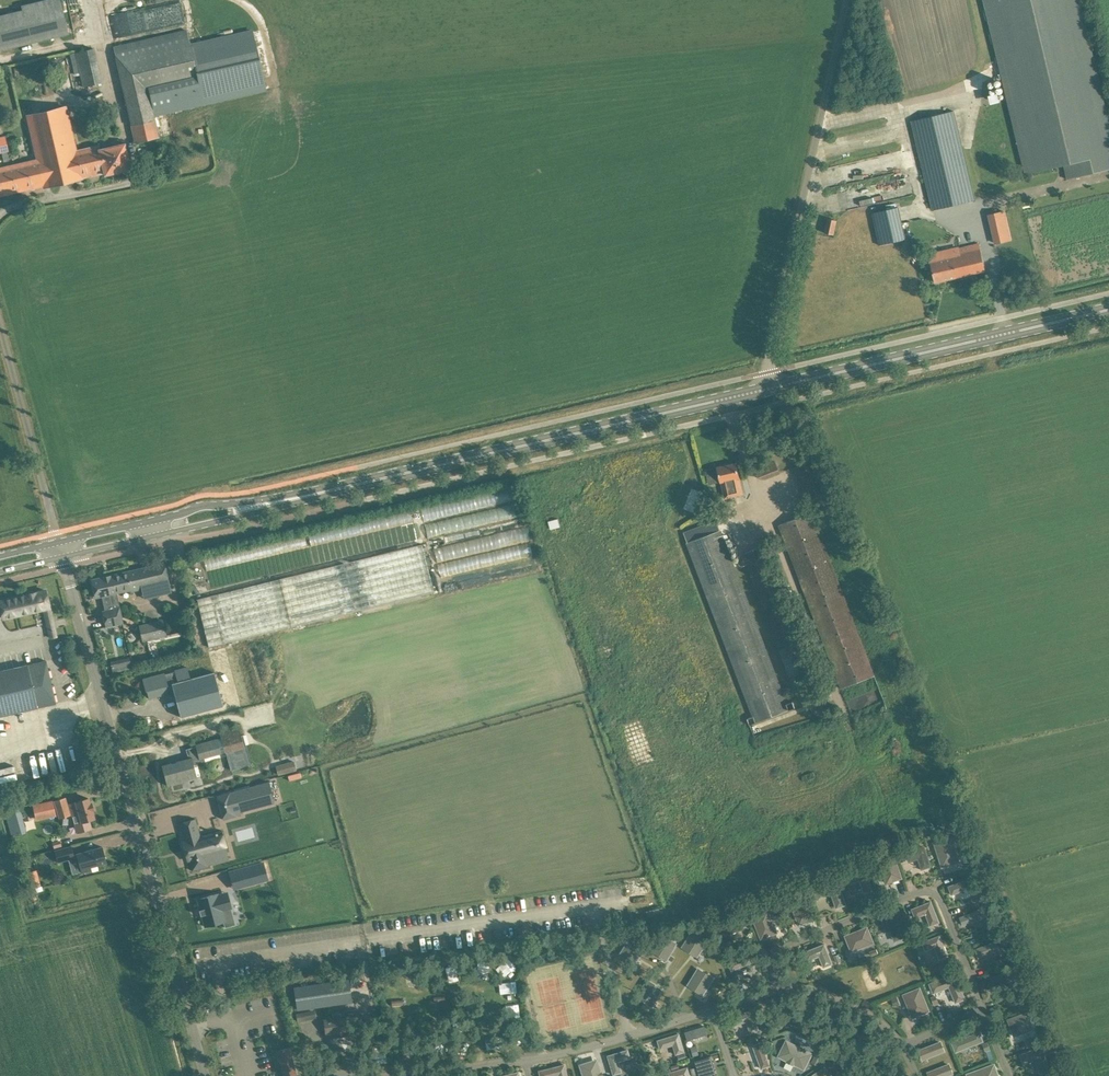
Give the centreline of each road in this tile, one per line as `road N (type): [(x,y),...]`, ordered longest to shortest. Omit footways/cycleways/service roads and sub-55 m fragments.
road 1 (unclassified): [(205,1075),(63,558)]
road 2 (primary): [(341,487),(771,387)]
road 3 (unclassified): [(771,387),(767,355),(847,0)]
road 4 (primary): [(341,487),(198,505),(0,556)]
road 5 (primary): [(771,387),(1108,308)]
road 6 (primary): [(63,558),(341,487)]

